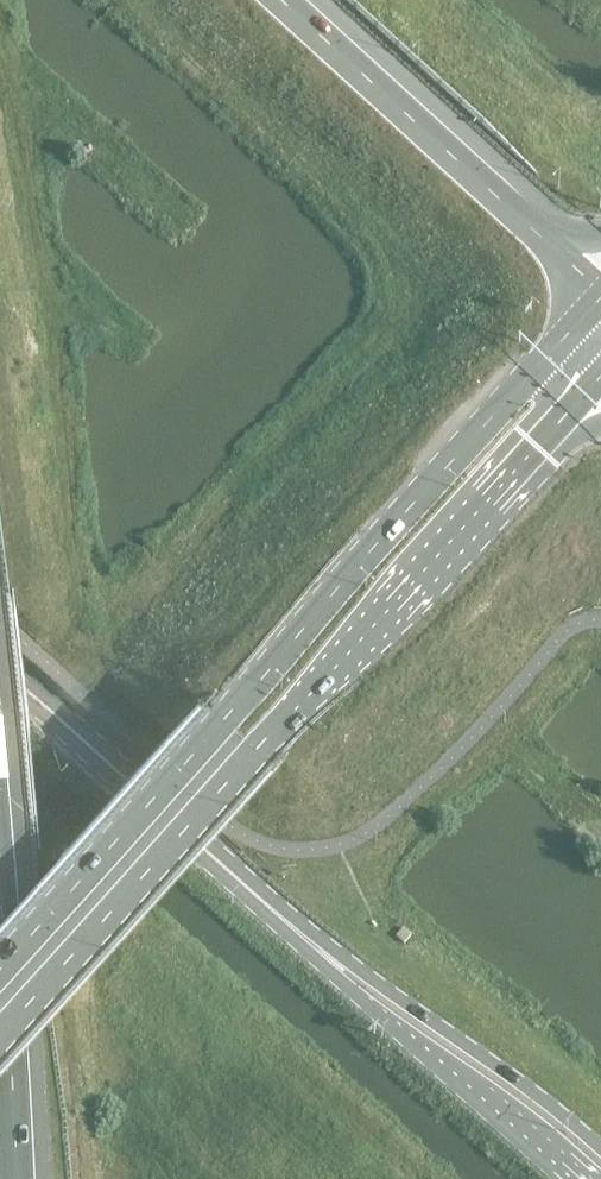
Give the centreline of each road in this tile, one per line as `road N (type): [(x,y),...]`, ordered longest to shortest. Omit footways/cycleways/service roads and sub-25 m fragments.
road 1 (motorway): [(600,297),(0,967)]
road 2 (motorway): [(0,1032),(600,376)]
road 3 (motorway): [(600,293),(295,0)]
road 4 (secondary): [(273,909),(584,1178)]
road 5 (secondary): [(600,1150),(273,909)]
road 6 (secondary): [(273,909),(0,665)]
road 7 (motorway): [(10,1178),(0,1017)]

